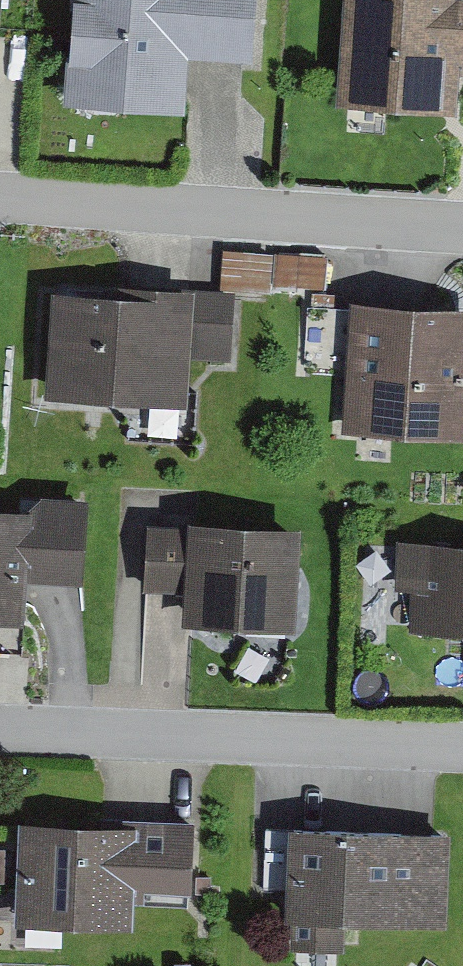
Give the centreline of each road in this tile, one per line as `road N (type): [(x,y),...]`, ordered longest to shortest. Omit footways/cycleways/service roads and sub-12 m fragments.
road 1 (residential): [(0,197),(462,229)]
road 2 (residential): [(462,743),(0,726)]

